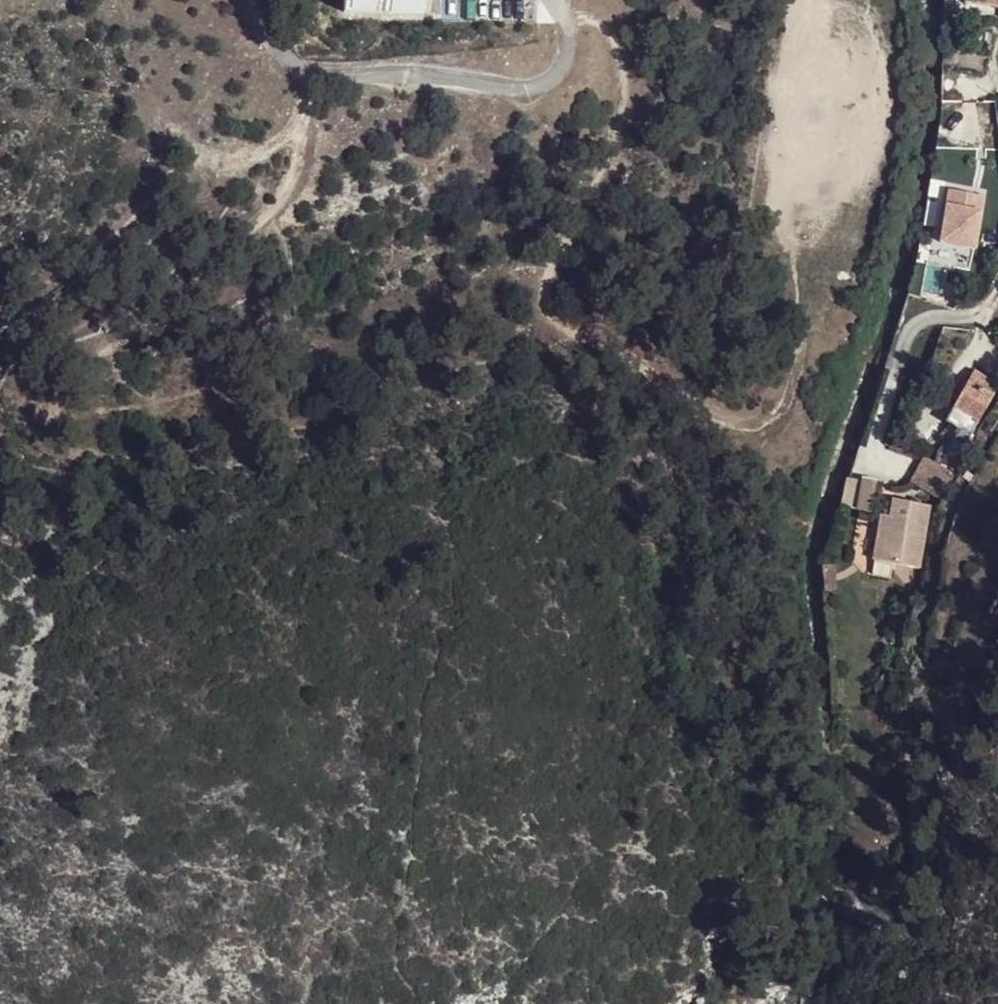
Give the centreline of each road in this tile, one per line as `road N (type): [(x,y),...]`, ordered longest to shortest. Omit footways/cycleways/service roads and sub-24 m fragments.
road 1 (track): [(249,0),(289,64),(318,77),(416,72),(520,92),(551,86),(570,58),(550,0)]

